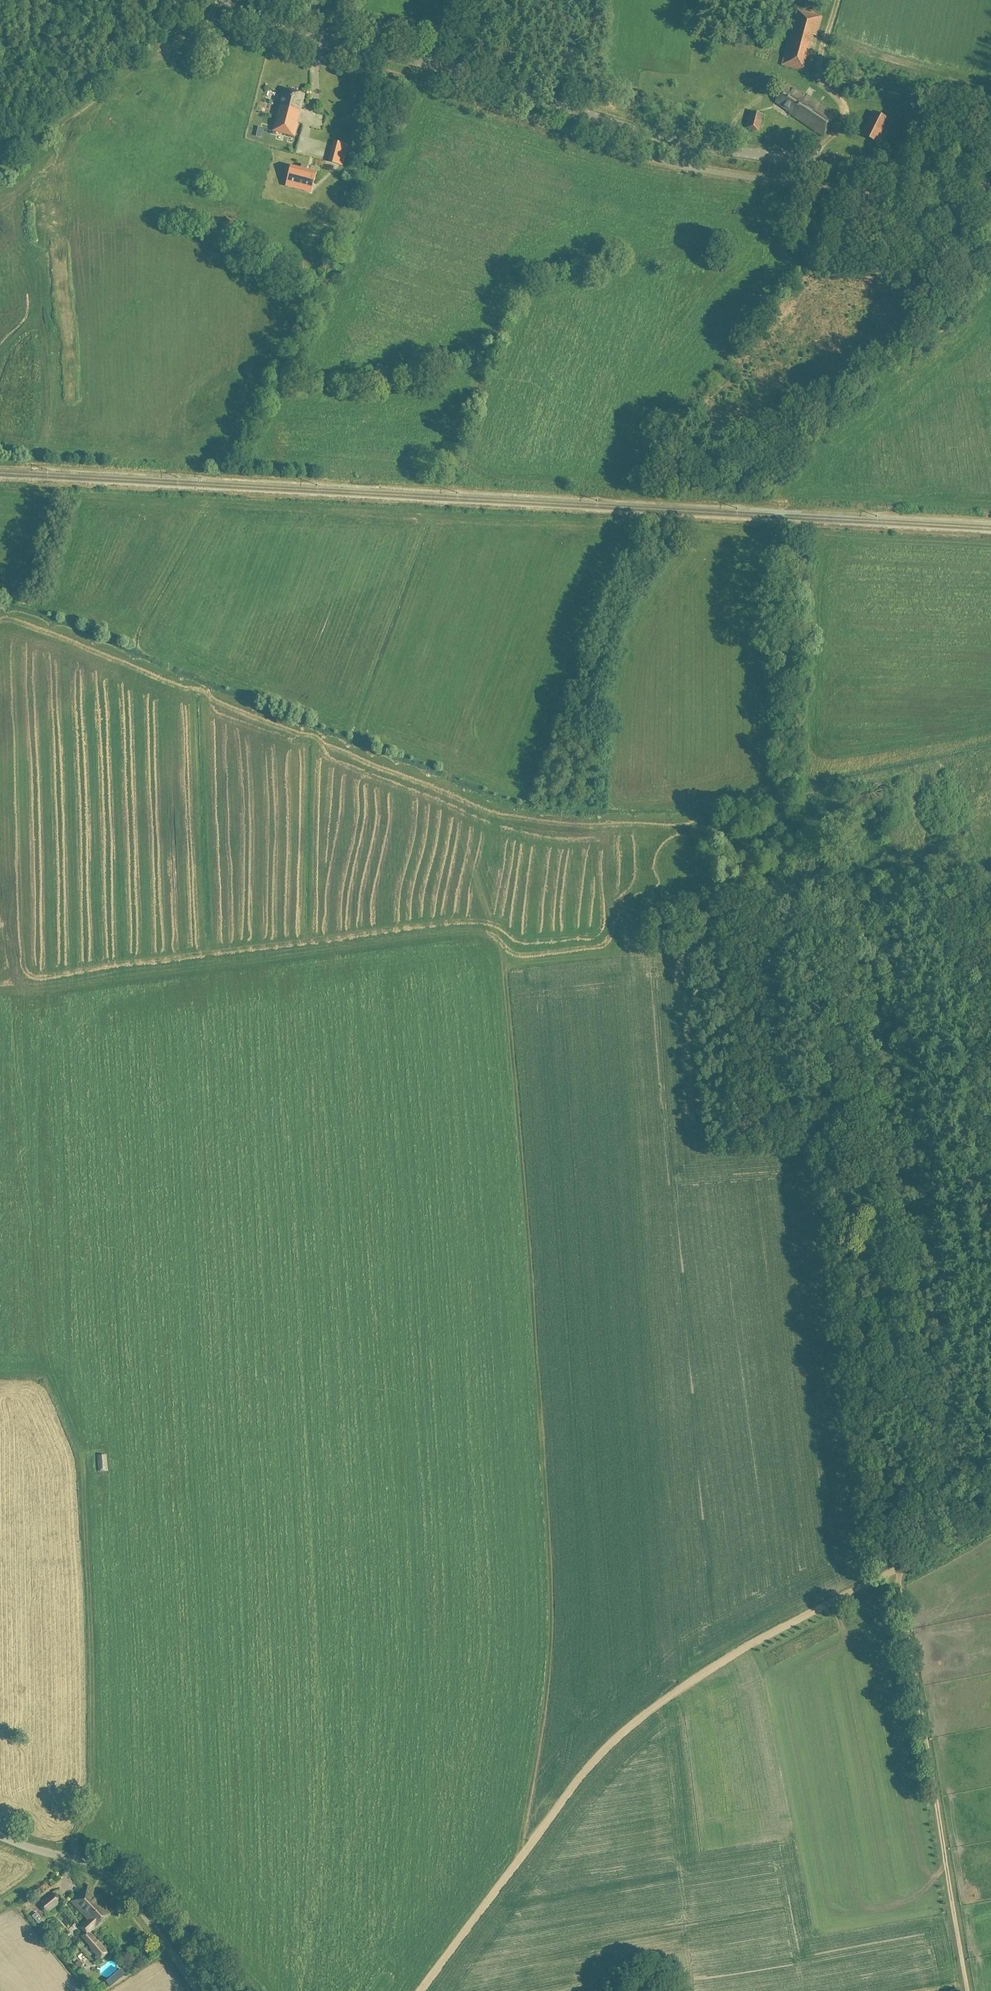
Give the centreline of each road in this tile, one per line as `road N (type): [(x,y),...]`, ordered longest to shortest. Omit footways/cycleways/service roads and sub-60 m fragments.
road 1 (track): [(72,1859),(93,1781),(85,1481),(45,1371),(23,1058)]
road 2 (tertiary): [(990,187),(672,141),(218,0)]
road 3 (track): [(944,1542),(714,1667),(639,1718),(599,1754),(420,1990)]
road 4 (track): [(893,1572),(968,1990)]
road 5 (unclassified): [(195,1990),(117,1882),(88,1864),(0,1836)]
road 6 (track): [(893,1572),(865,1419)]

